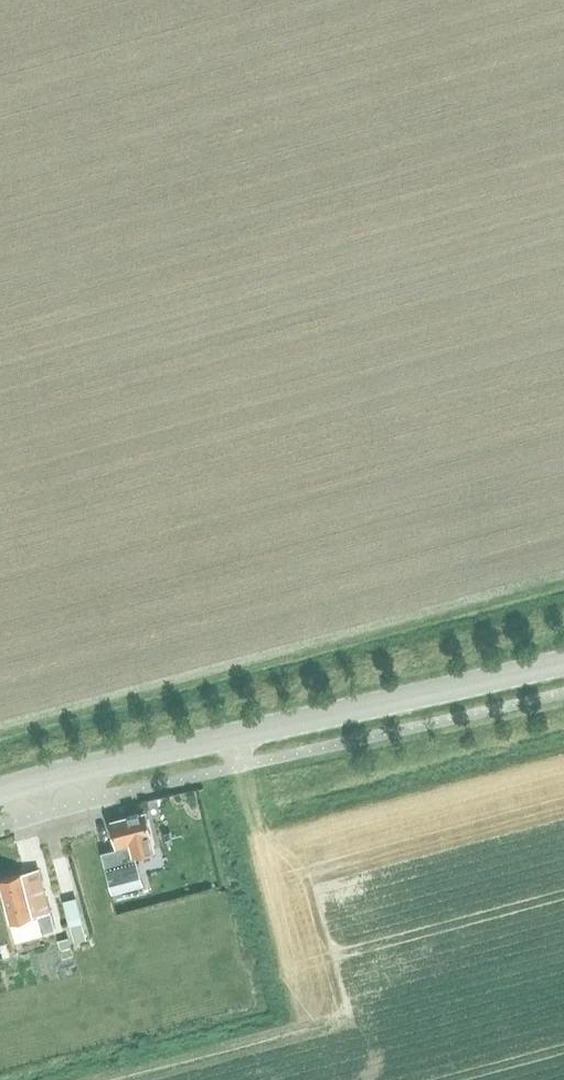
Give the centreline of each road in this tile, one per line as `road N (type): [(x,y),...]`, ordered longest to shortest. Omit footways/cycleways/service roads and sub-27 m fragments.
road 1 (tertiary): [(0,795),(110,763),(563,667)]

